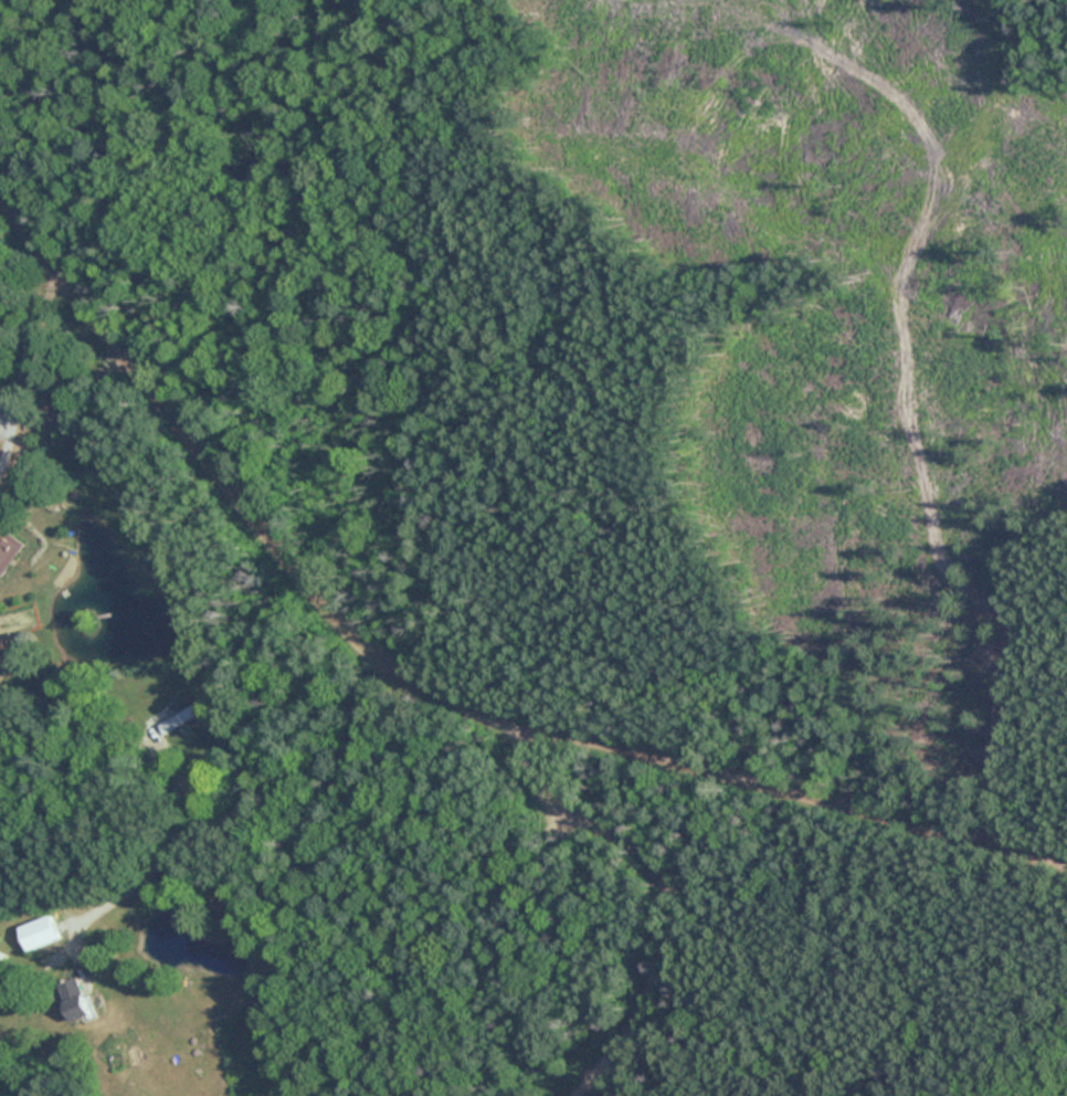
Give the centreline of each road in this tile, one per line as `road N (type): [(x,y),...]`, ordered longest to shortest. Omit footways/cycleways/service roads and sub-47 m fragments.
road 1 (residential): [(1066,870),(505,724),(379,665),(338,630),(0,205)]
road 2 (residential): [(505,724),(614,865),(602,1064)]
road 3 (residential): [(517,1095),(551,1073),(602,1064),(600,1095)]

